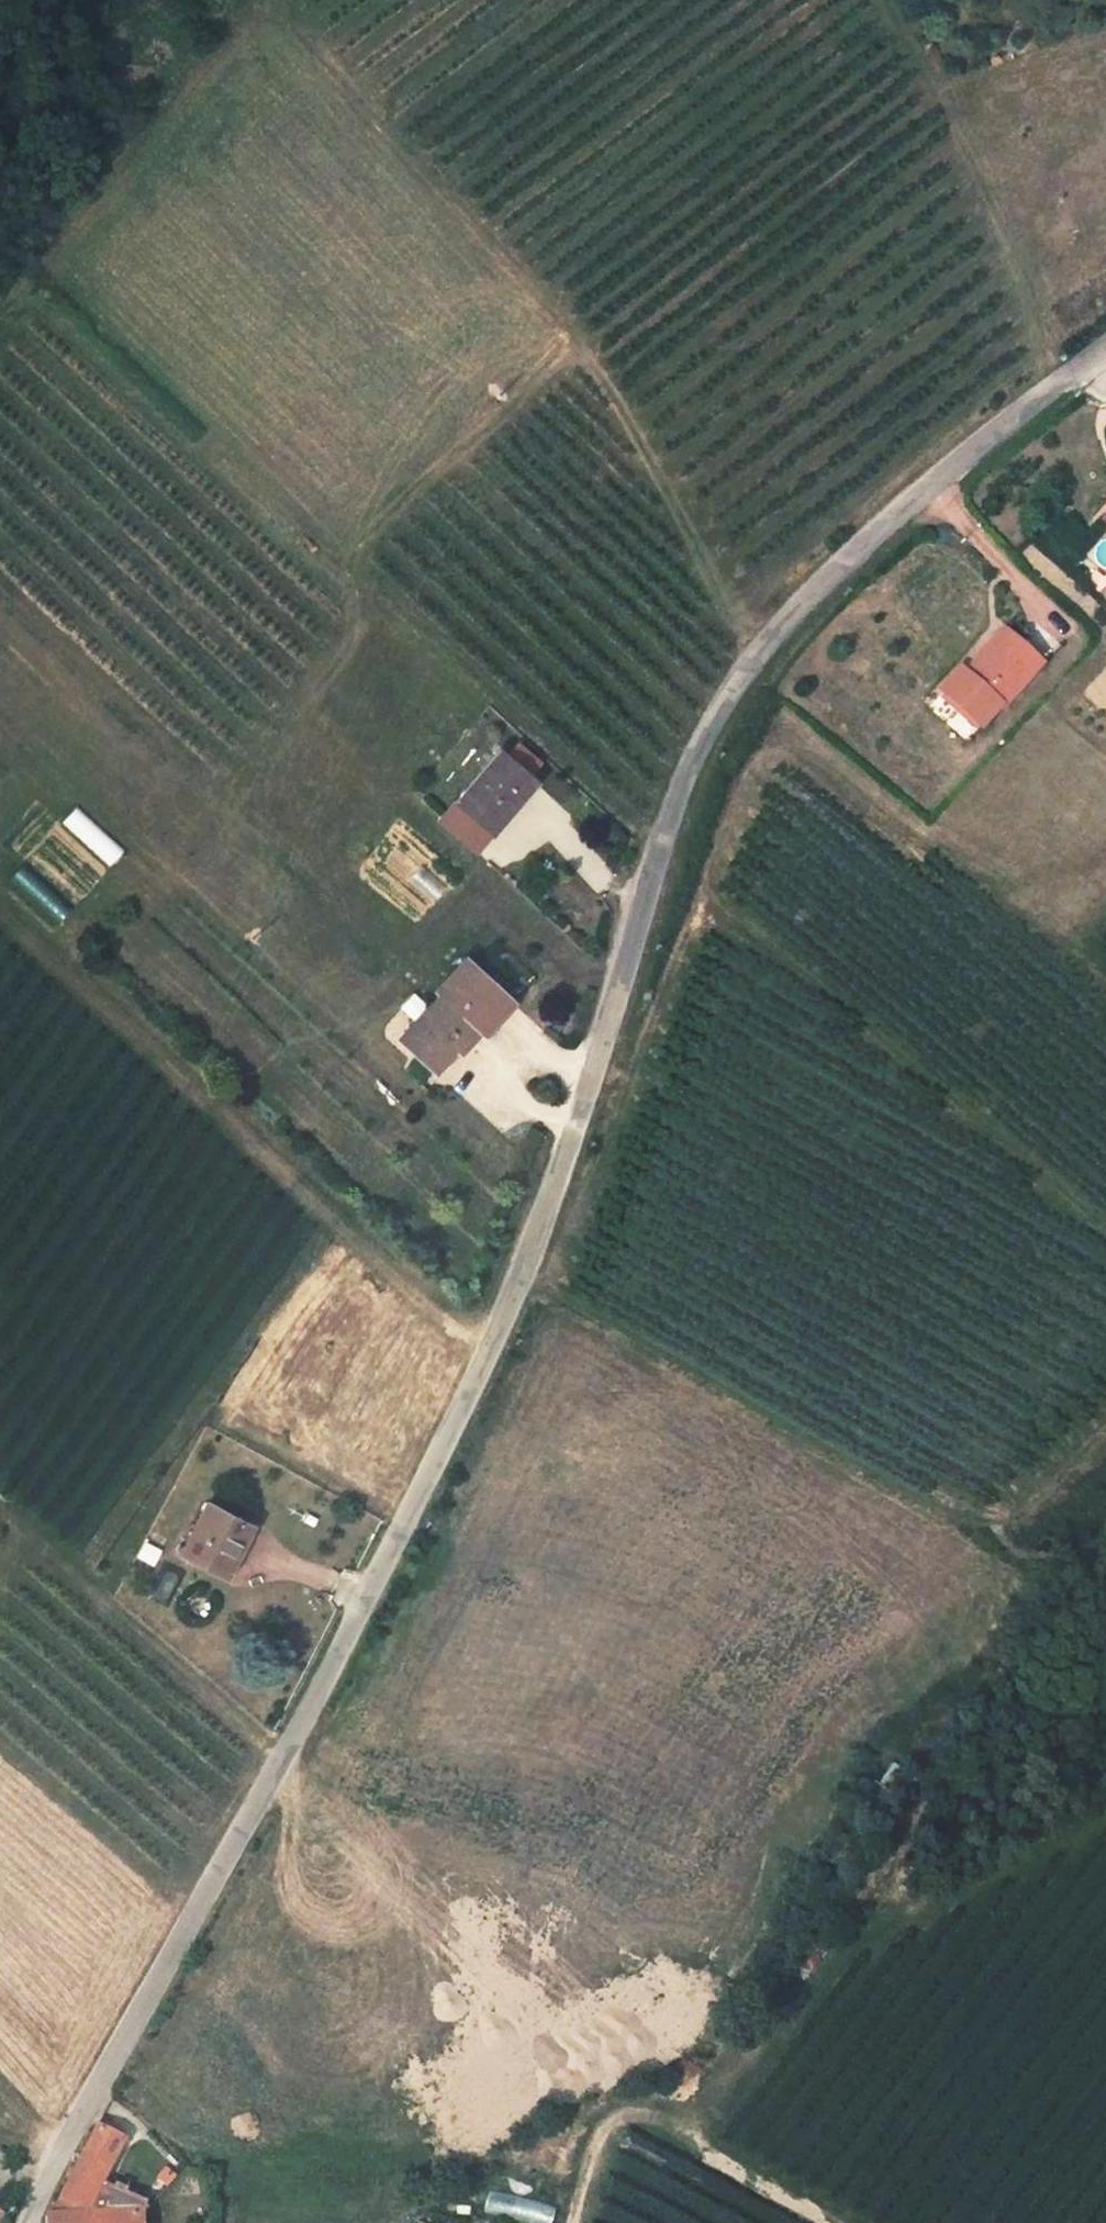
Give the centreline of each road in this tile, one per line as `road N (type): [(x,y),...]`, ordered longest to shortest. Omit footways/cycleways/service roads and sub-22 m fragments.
road 1 (unclassified): [(25,2222),(495,1343),(556,1195),(699,757),(747,679),(810,604),(960,465),(1105,351)]
road 2 (track): [(568,2222),(600,2126),(621,2111),(644,2116)]

